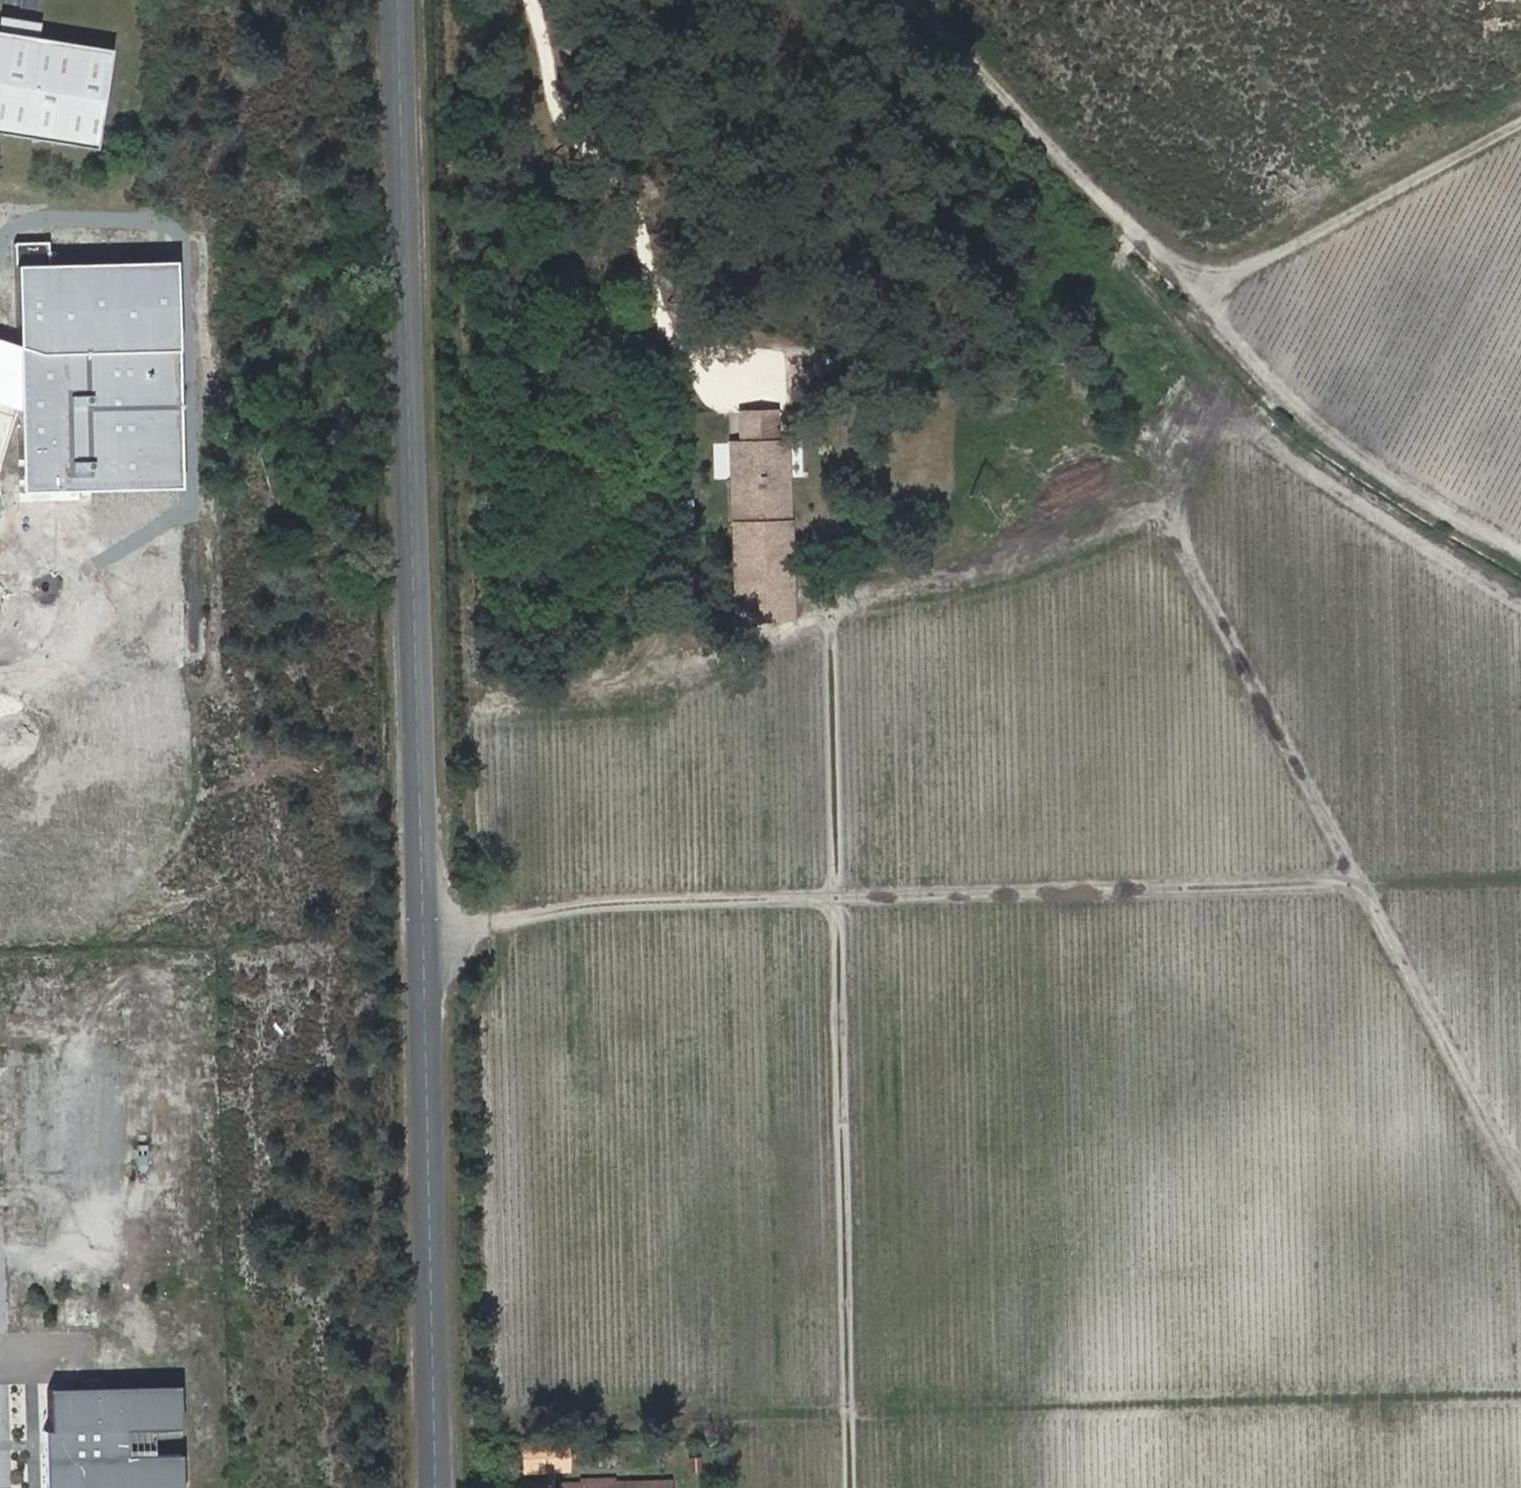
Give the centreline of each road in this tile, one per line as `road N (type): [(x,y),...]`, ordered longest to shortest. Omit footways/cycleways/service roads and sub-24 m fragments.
road 1 (tertiary): [(397,0),(435,1487)]

